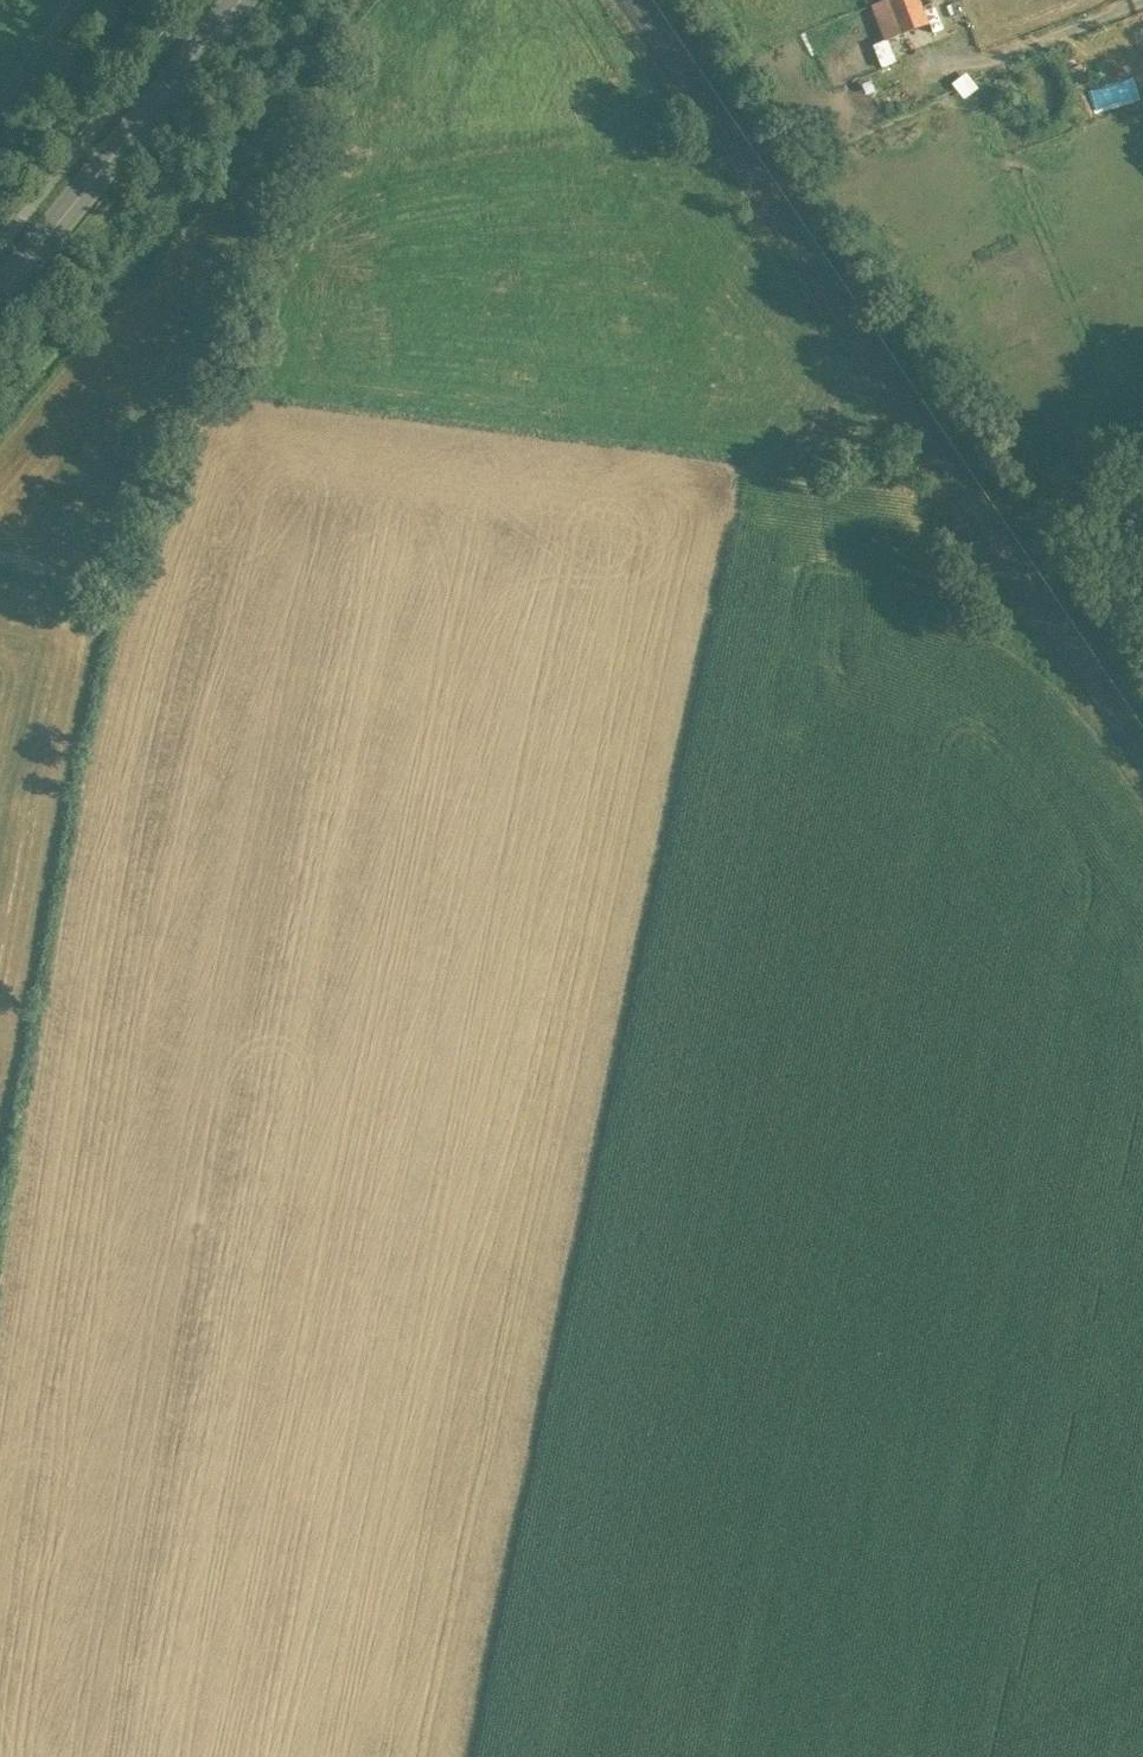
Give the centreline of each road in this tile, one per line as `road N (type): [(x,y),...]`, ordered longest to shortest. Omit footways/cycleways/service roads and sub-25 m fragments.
road 1 (tertiary): [(241,0),(0,295)]

